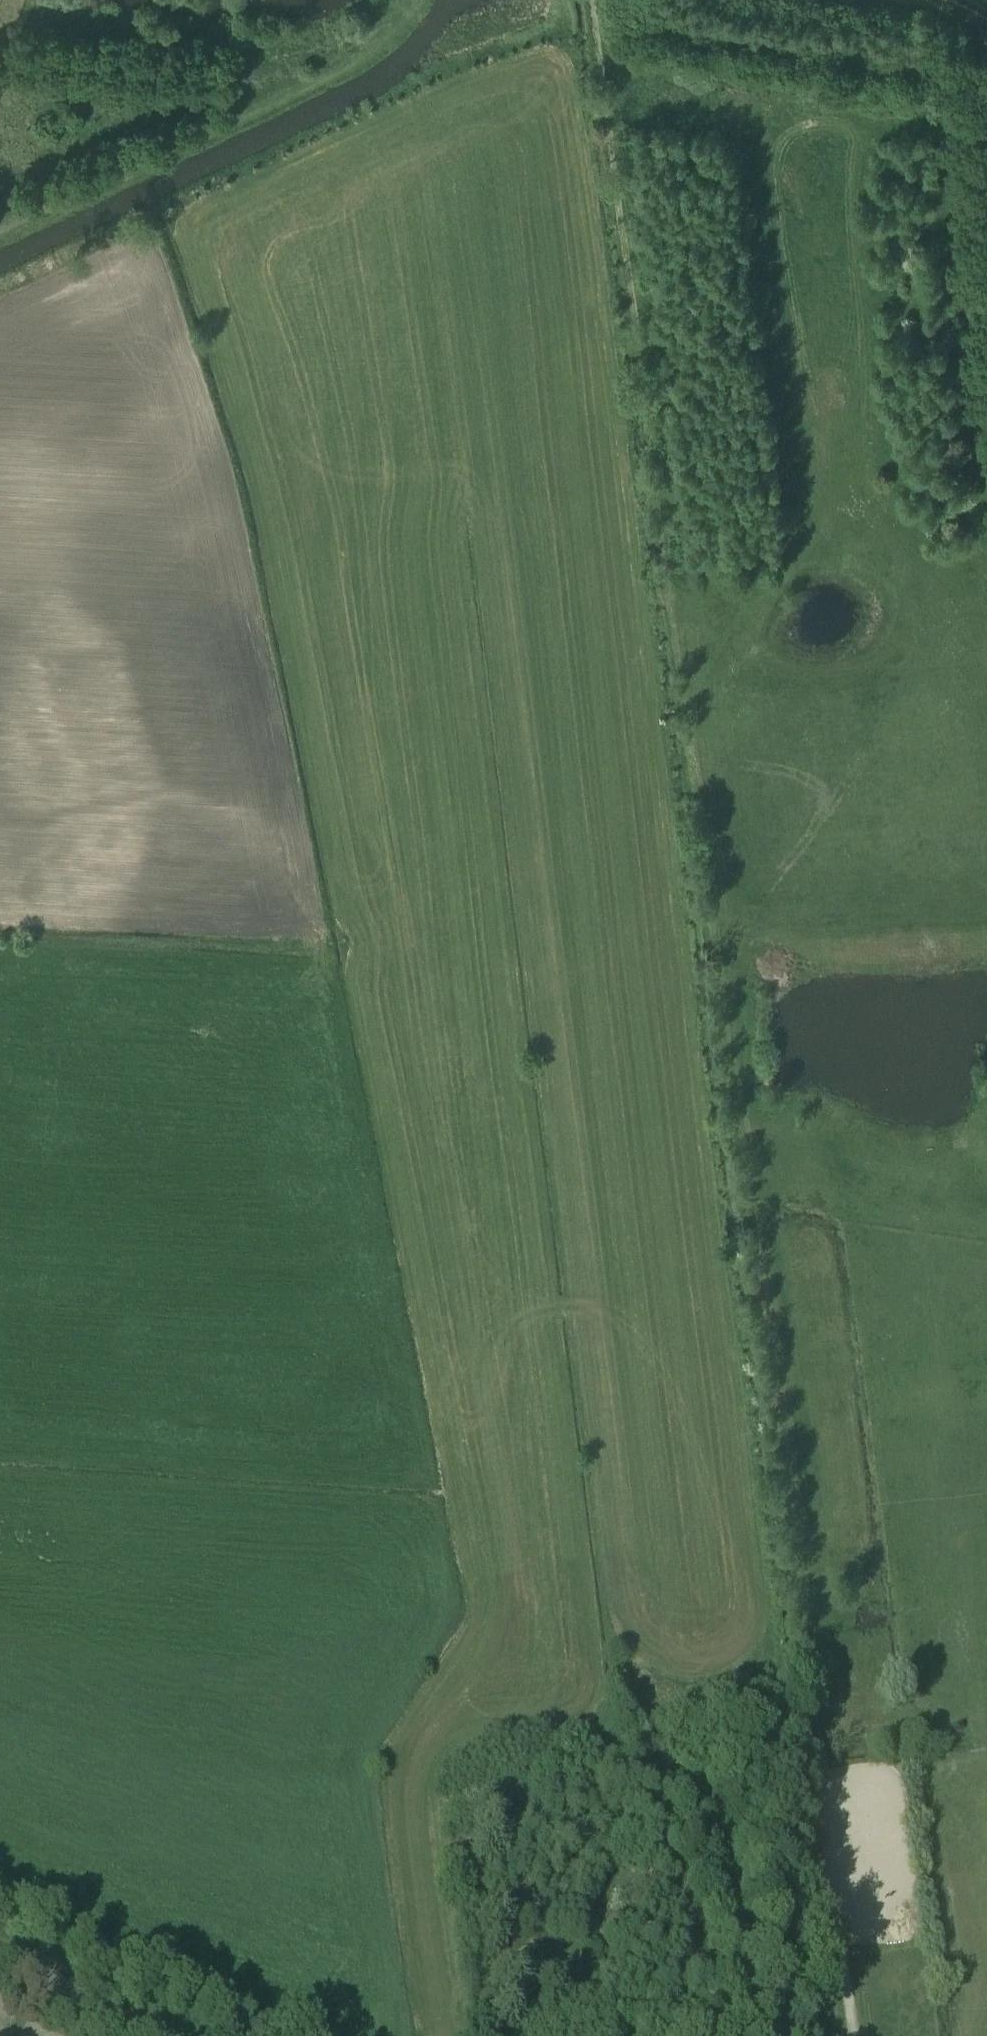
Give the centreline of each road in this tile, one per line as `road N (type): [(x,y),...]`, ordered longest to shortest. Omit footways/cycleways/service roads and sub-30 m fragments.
road 1 (unclassified): [(180,2035),(0,1941)]

